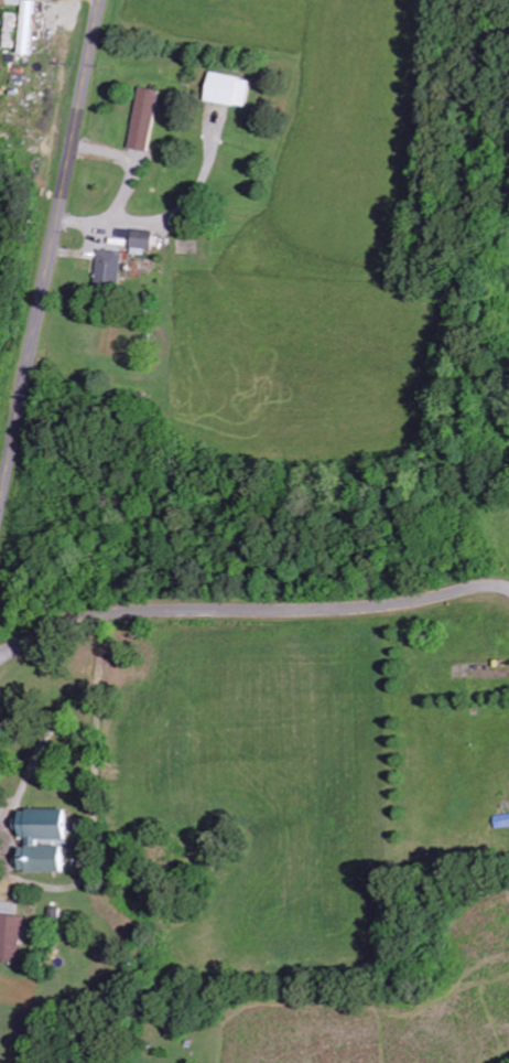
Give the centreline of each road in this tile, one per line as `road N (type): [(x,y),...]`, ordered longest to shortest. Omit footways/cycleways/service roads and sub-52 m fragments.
road 1 (secondary): [(0,519),(100,0)]
road 2 (residential): [(508,592),(481,588),(342,609),(120,609),(0,662)]

